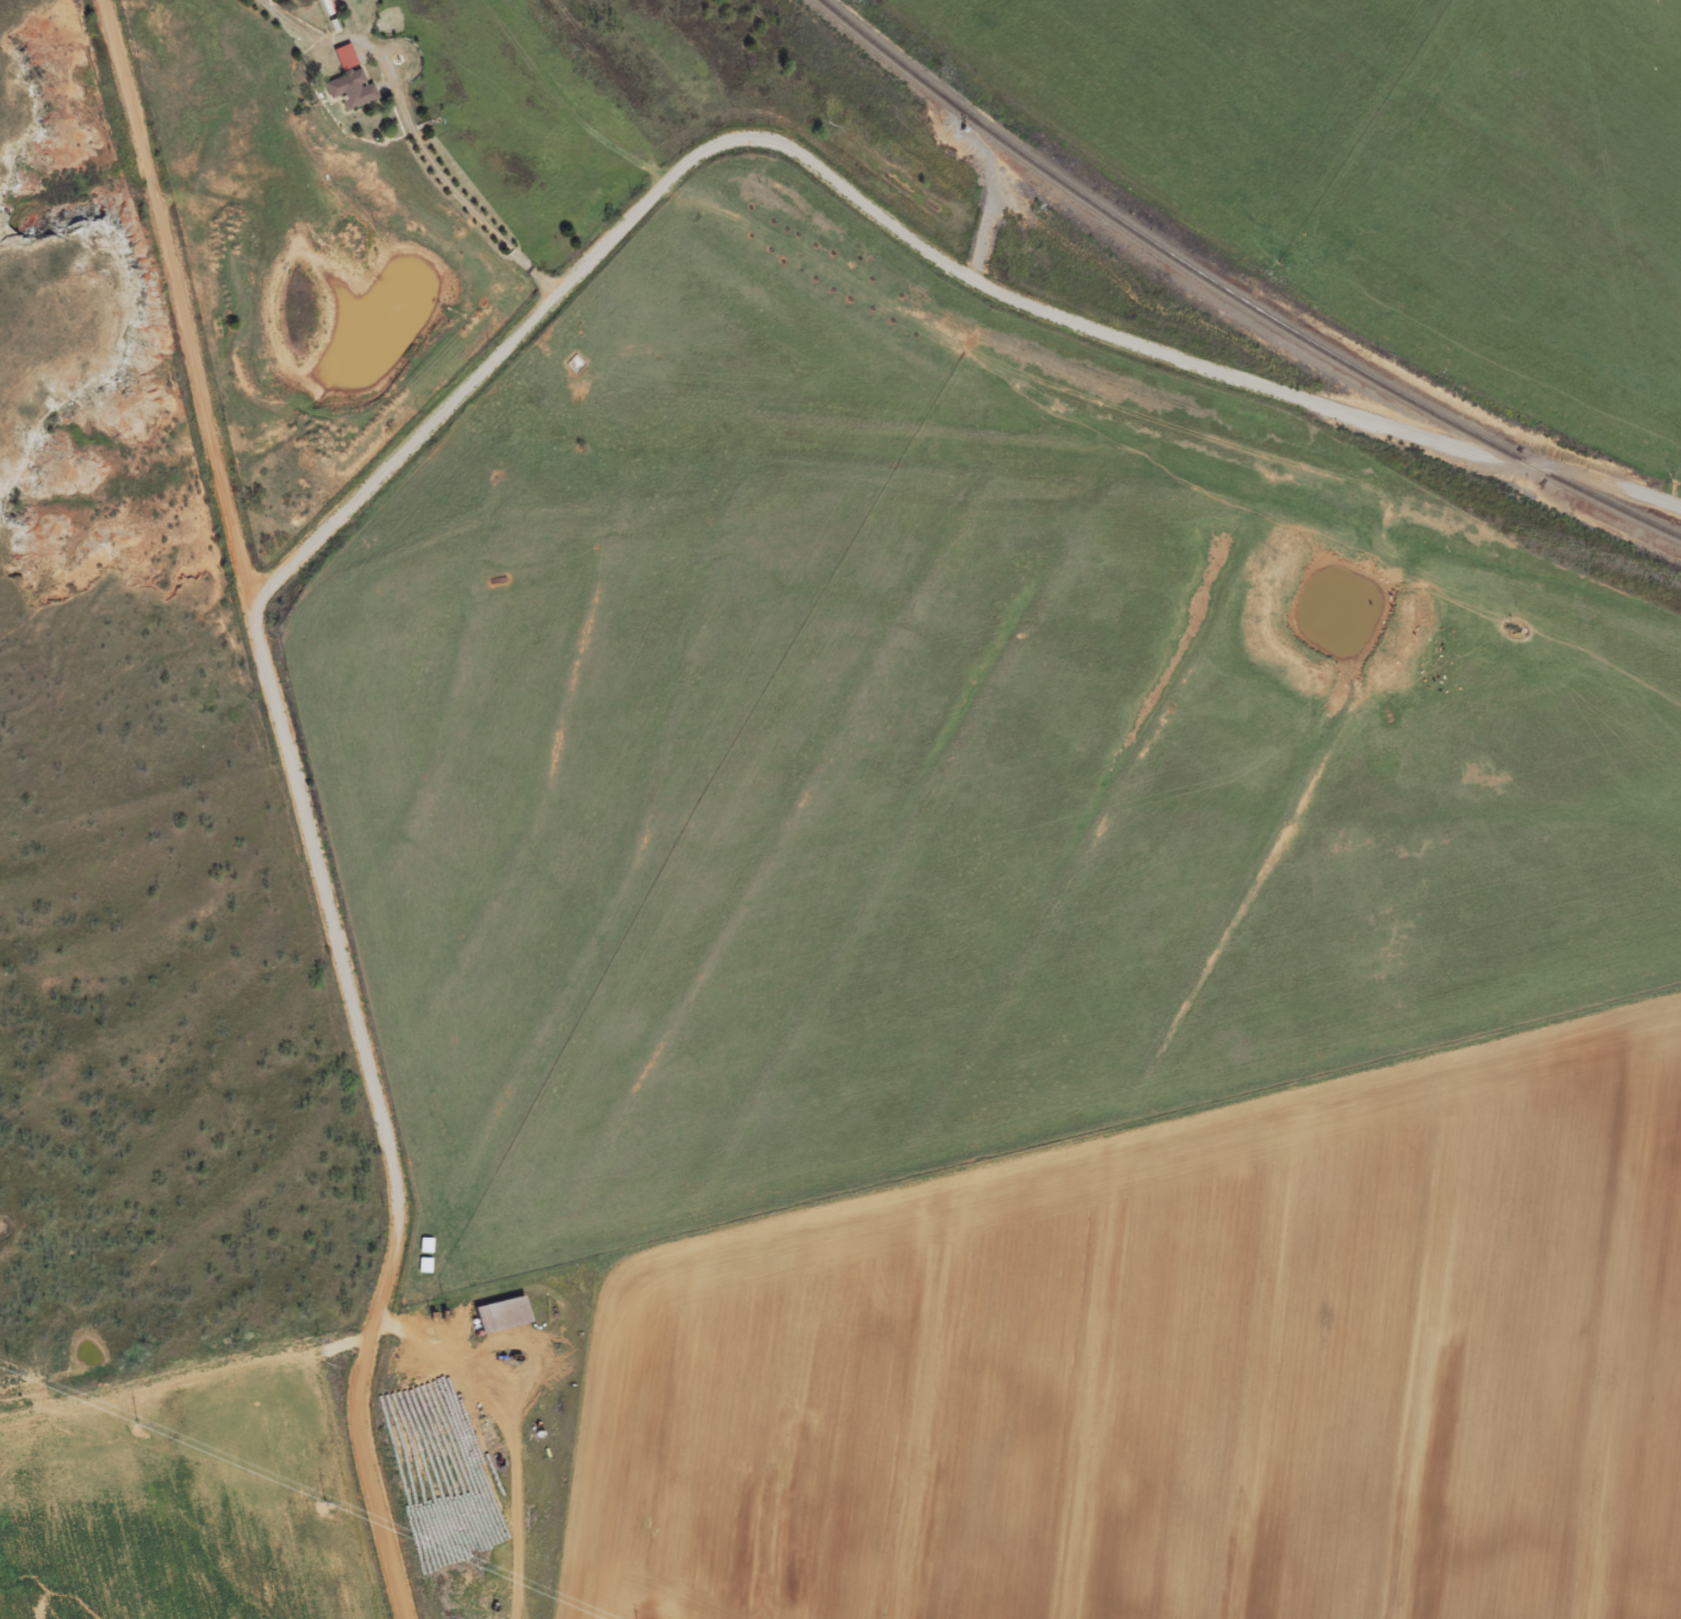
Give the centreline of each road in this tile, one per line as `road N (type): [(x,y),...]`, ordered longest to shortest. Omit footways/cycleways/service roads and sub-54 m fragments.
road 1 (residential): [(1680,506),(1554,467),(1494,459),(1004,294),(905,233),(801,148),(762,133),(699,148),(281,572),(249,590)]
road 2 (residential): [(408,1618),(362,1433),(362,1390),(398,1246),(399,1187),(105,0)]

